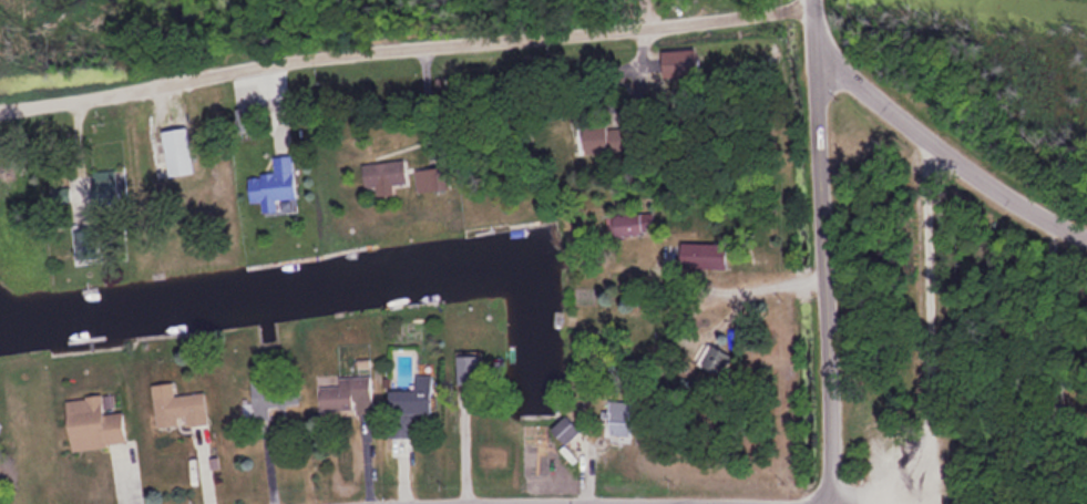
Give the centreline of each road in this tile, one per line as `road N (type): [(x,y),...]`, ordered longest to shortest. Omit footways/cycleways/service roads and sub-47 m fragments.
road 1 (residential): [(0,107),(337,50),(812,11)]
road 2 (residential): [(831,503),(812,0)]
road 3 (residential): [(813,37),(891,120),(956,169),(1086,242)]
road 4 (residential): [(461,503),(708,503)]

